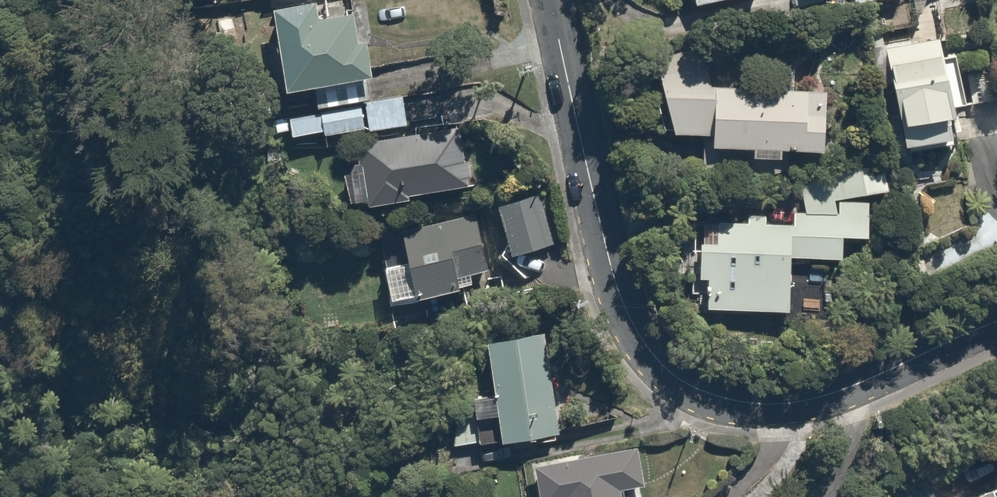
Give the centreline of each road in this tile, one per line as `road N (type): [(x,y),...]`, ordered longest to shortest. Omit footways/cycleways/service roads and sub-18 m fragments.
road 1 (residential): [(996,330),(801,410),(742,410),(680,390),(643,352),(614,290),(546,0)]

